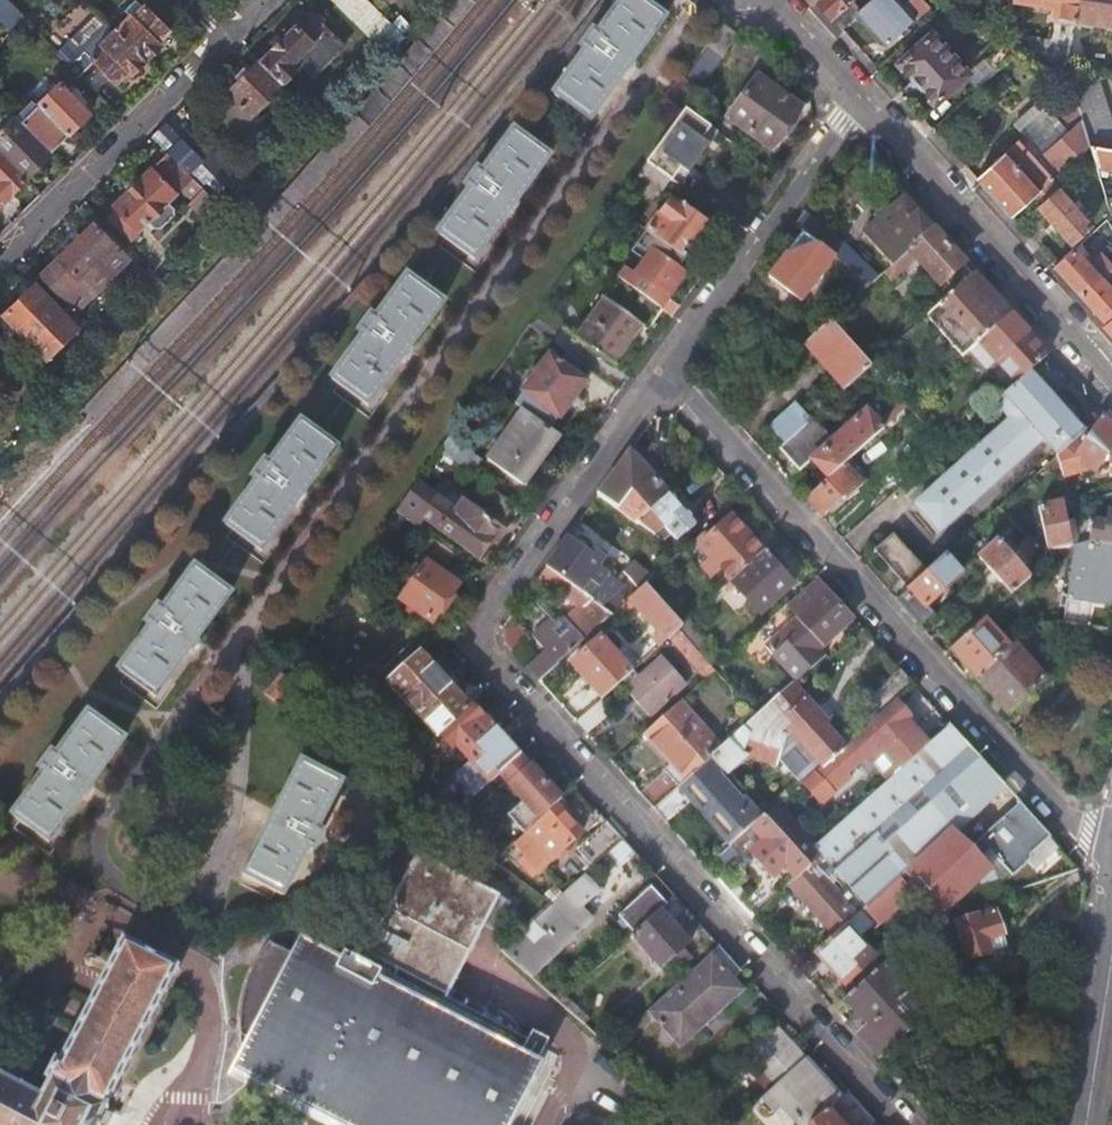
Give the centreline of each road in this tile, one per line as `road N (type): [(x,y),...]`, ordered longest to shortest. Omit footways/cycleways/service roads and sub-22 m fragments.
road 1 (residential): [(900,1124),(486,655),(497,605),(663,374)]
road 2 (residential): [(1111,863),(663,374)]
road 3 (residential): [(855,97),(1111,382)]
road 4 (residential): [(663,374),(855,97)]
road 5 (residential): [(0,260),(228,34)]
road 6 (tertiary): [(1111,959),(1086,1124)]
road 7 (residential): [(770,0),(855,97)]

